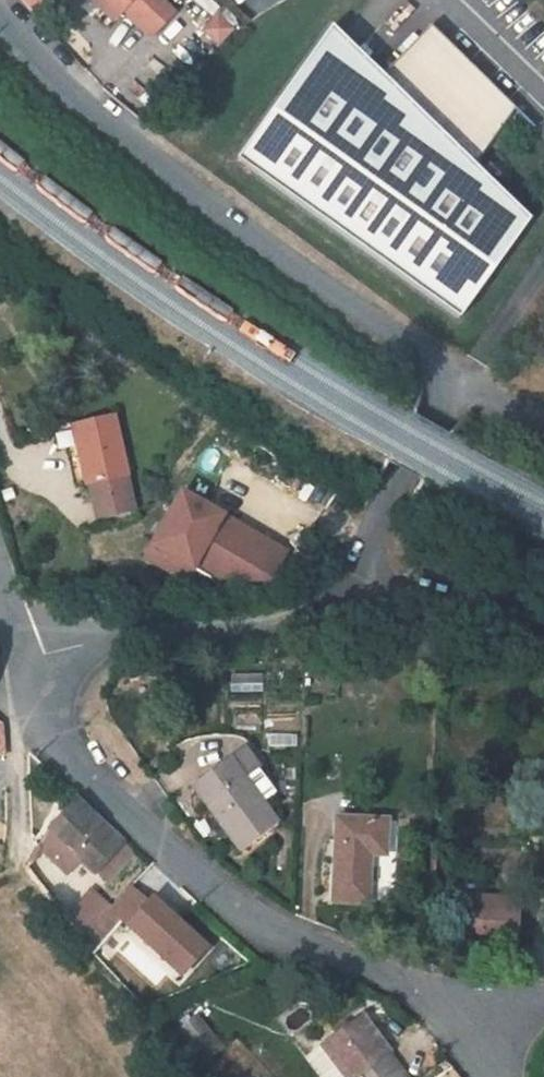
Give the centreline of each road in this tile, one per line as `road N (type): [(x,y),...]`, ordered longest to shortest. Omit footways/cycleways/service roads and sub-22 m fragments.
road 1 (residential): [(24,660),(47,717),(106,795),(275,932),(424,996),(495,1076)]
road 2 (residential): [(455,378),(33,66),(0,24)]
road 3 (residential): [(358,562),(331,608),(300,628),(86,644),(24,660)]
road 4 (unclassified): [(455,378),(358,562)]
road 5 (residential): [(543,626),(358,562)]

